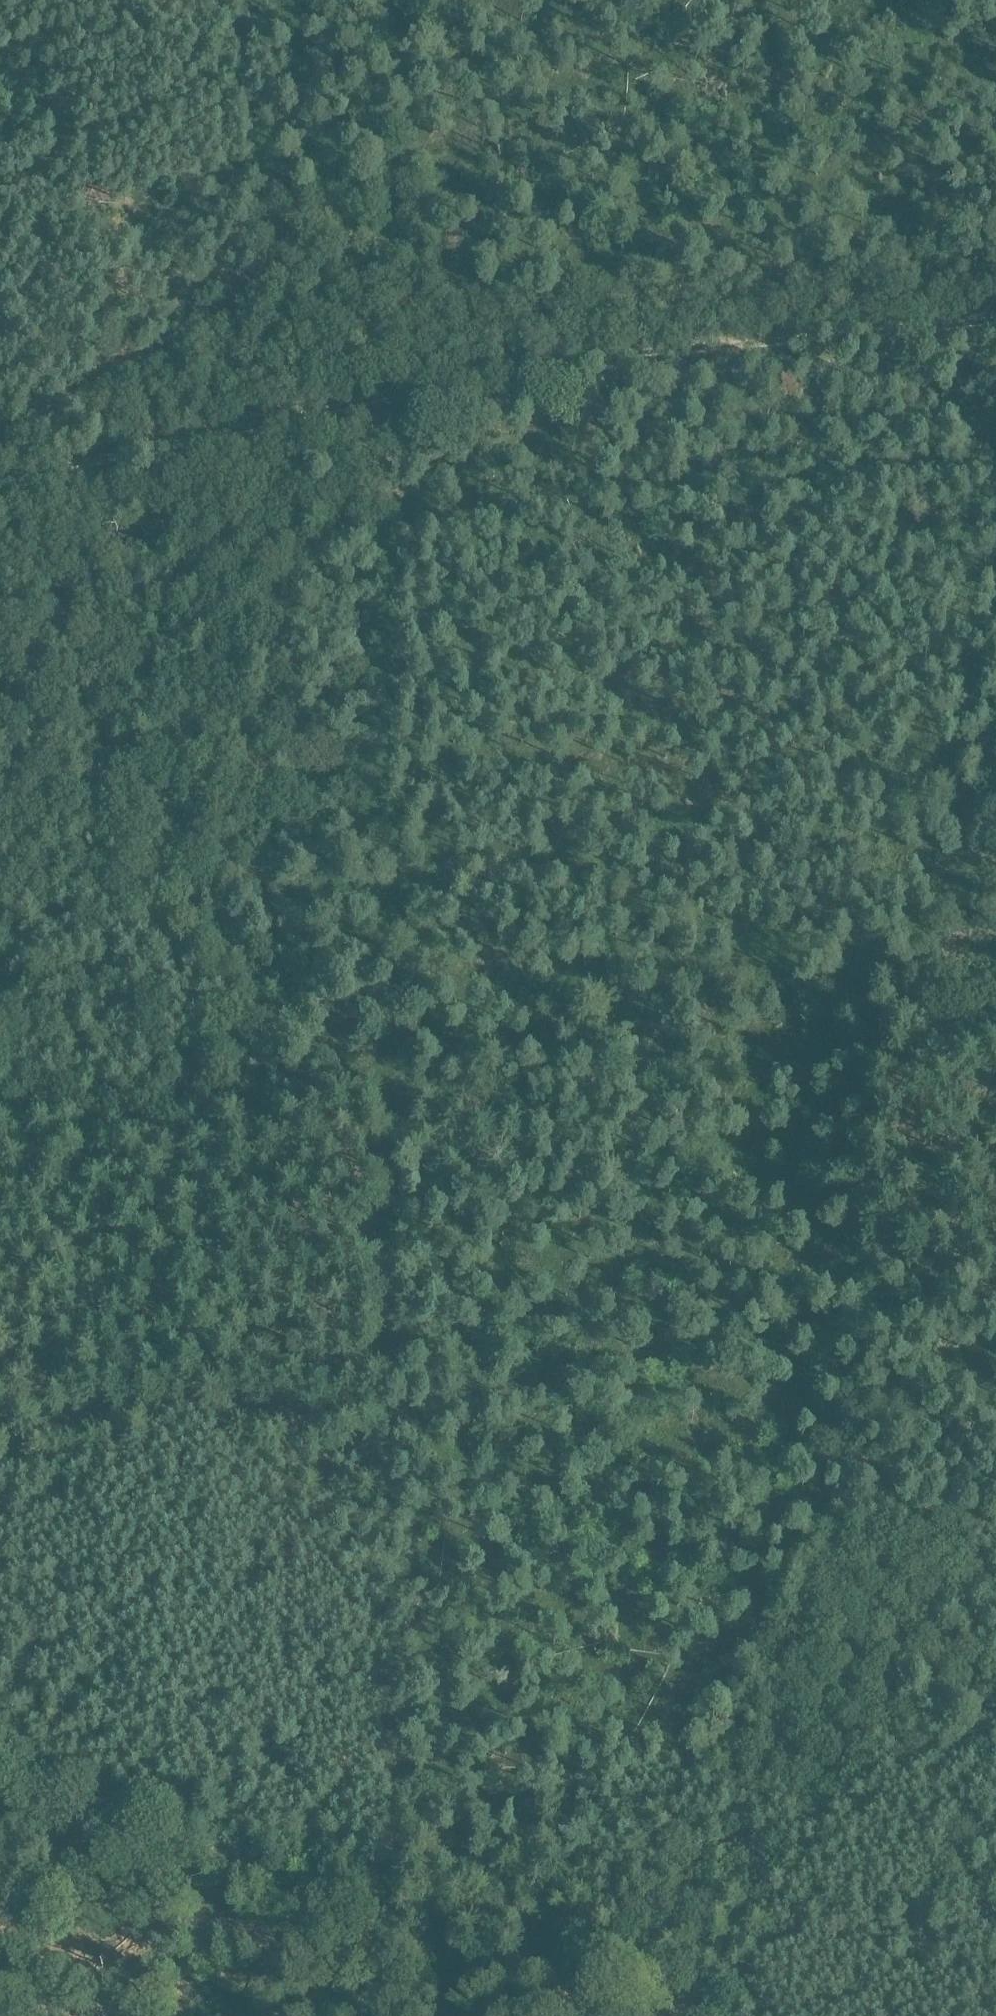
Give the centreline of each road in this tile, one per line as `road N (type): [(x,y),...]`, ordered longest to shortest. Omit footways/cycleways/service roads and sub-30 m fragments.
road 1 (track): [(0,477),(489,369),(995,317)]
road 2 (track): [(394,389),(278,219),(224,0)]

